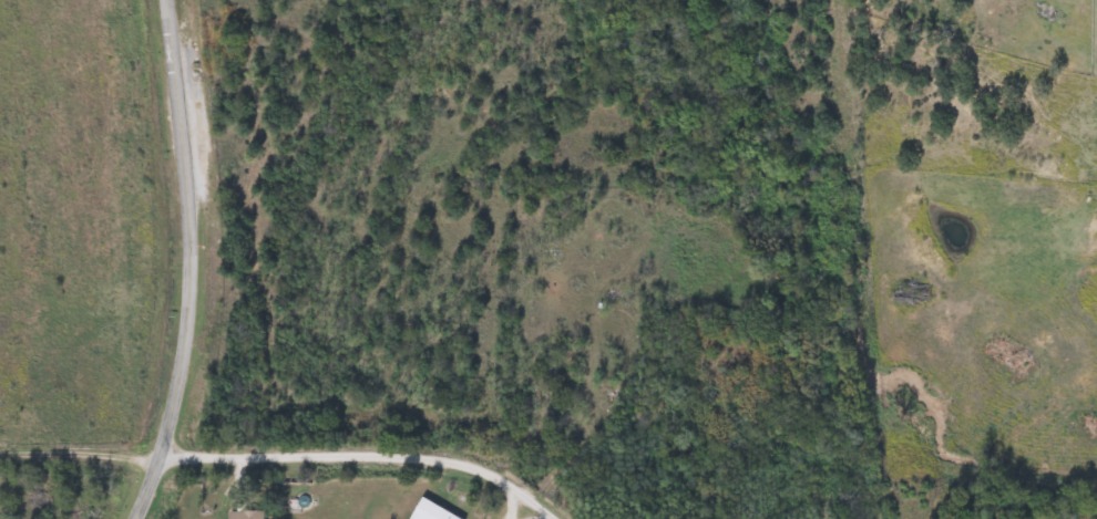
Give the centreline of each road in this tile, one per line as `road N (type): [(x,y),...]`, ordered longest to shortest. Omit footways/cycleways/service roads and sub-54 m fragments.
road 1 (tertiary): [(136,518),(161,460),(188,318),(169,0)]
road 2 (residential): [(543,518),(474,469),(161,460)]
road 3 (residential): [(161,460),(0,455)]

